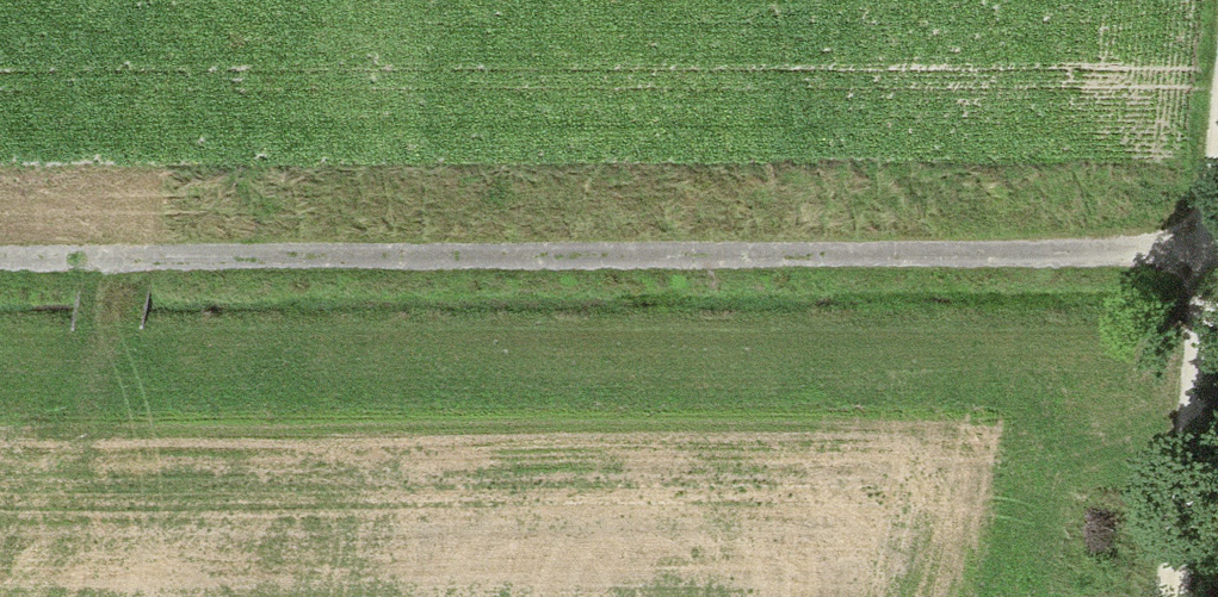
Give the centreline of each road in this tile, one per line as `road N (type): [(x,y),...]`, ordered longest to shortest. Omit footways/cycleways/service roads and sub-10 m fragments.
road 1 (track): [(0,272),(1206,251)]
road 2 (track): [(1165,596),(1217,146)]
road 3 (track): [(46,596),(129,273)]

